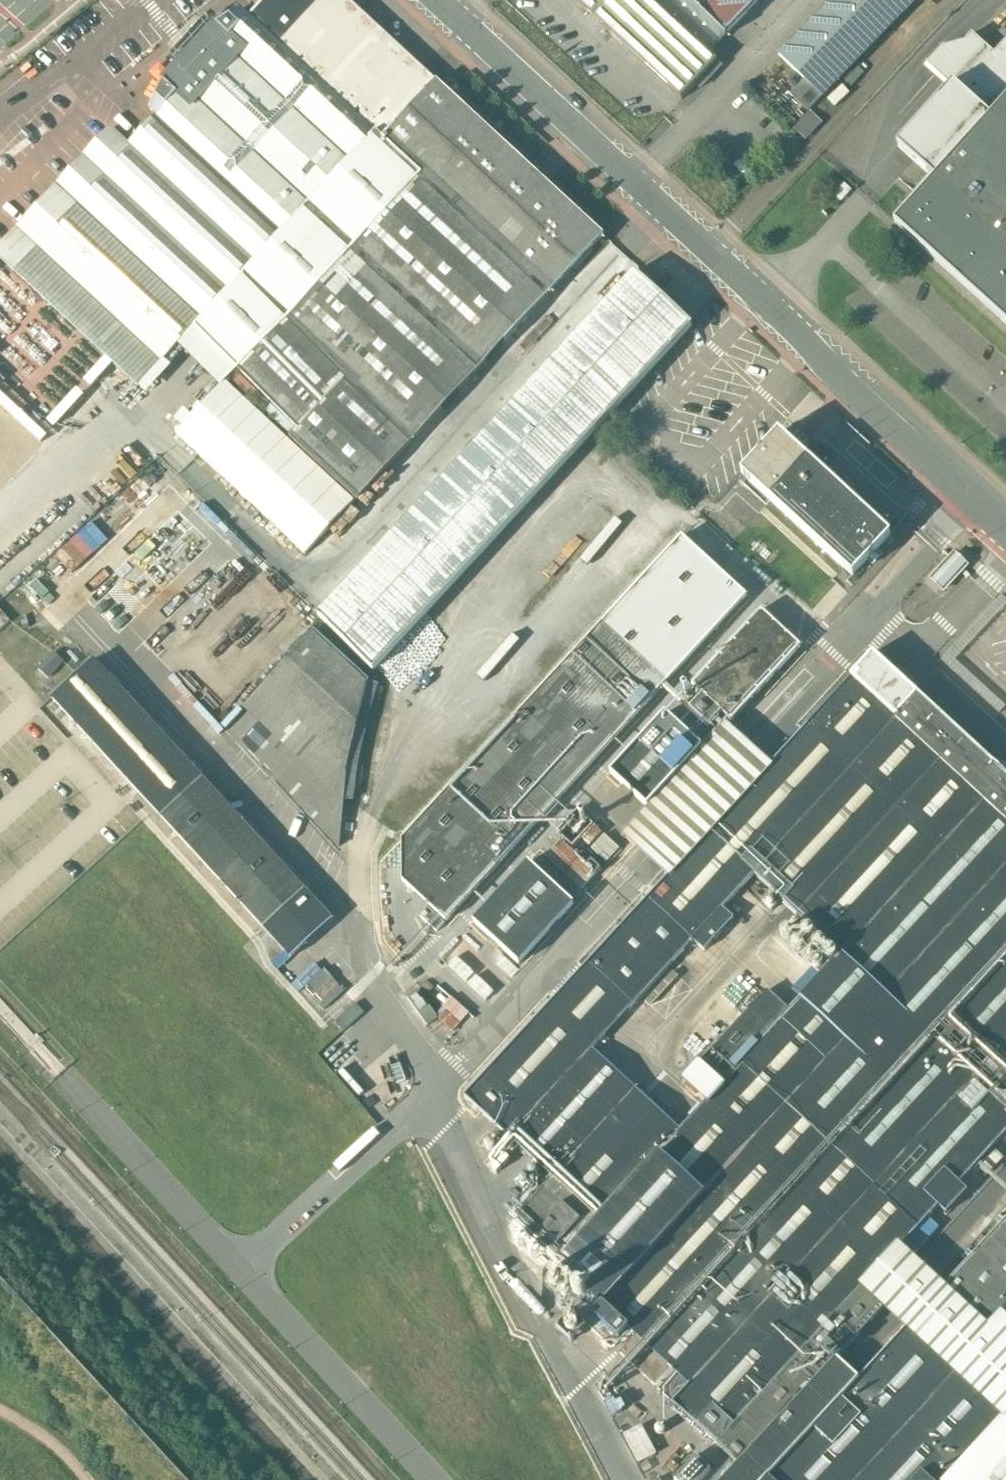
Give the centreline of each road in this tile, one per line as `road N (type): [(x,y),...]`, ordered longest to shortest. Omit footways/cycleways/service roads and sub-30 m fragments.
road 1 (unclassified): [(1005,533),(440,0)]

